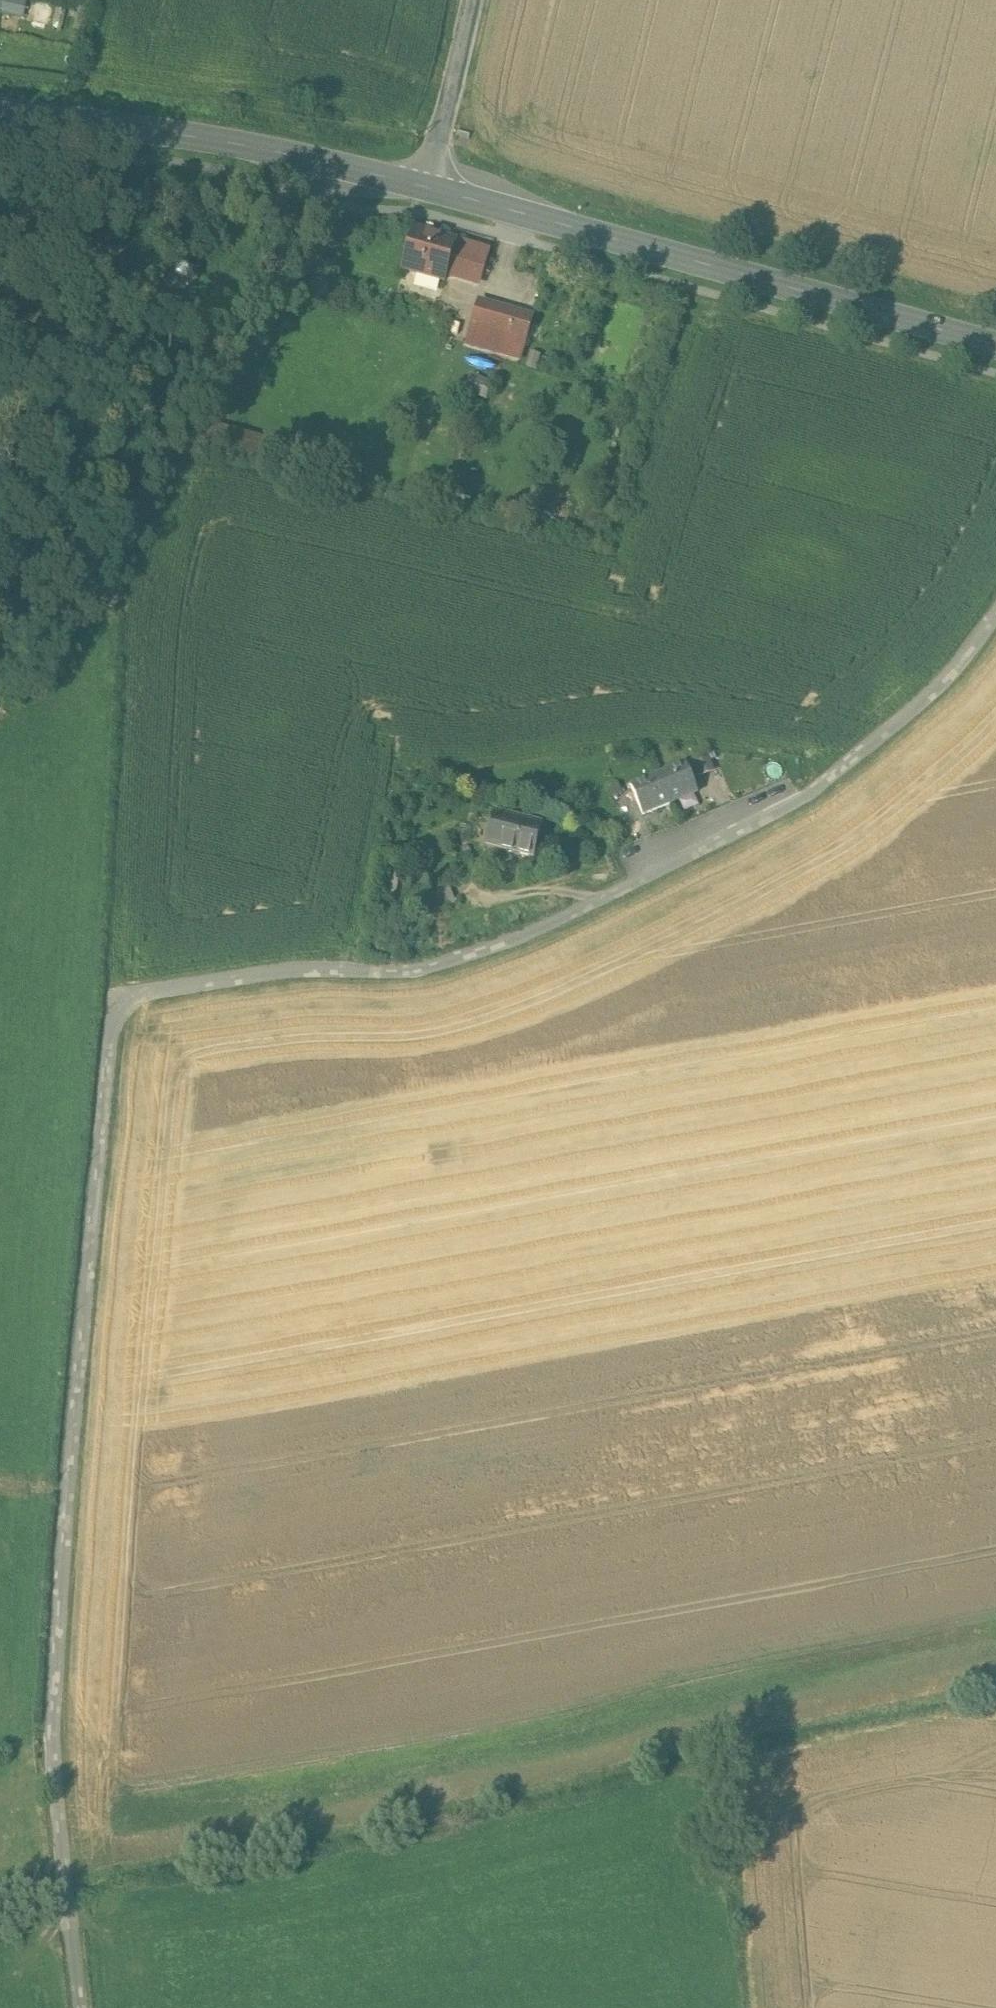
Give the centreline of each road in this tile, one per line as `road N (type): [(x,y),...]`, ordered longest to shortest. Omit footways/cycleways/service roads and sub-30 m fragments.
road 1 (secondary): [(427,187),(995,346)]
road 2 (secondary): [(0,111),(278,151),(427,187)]
road 3 (unclassified): [(427,187),(469,0)]

